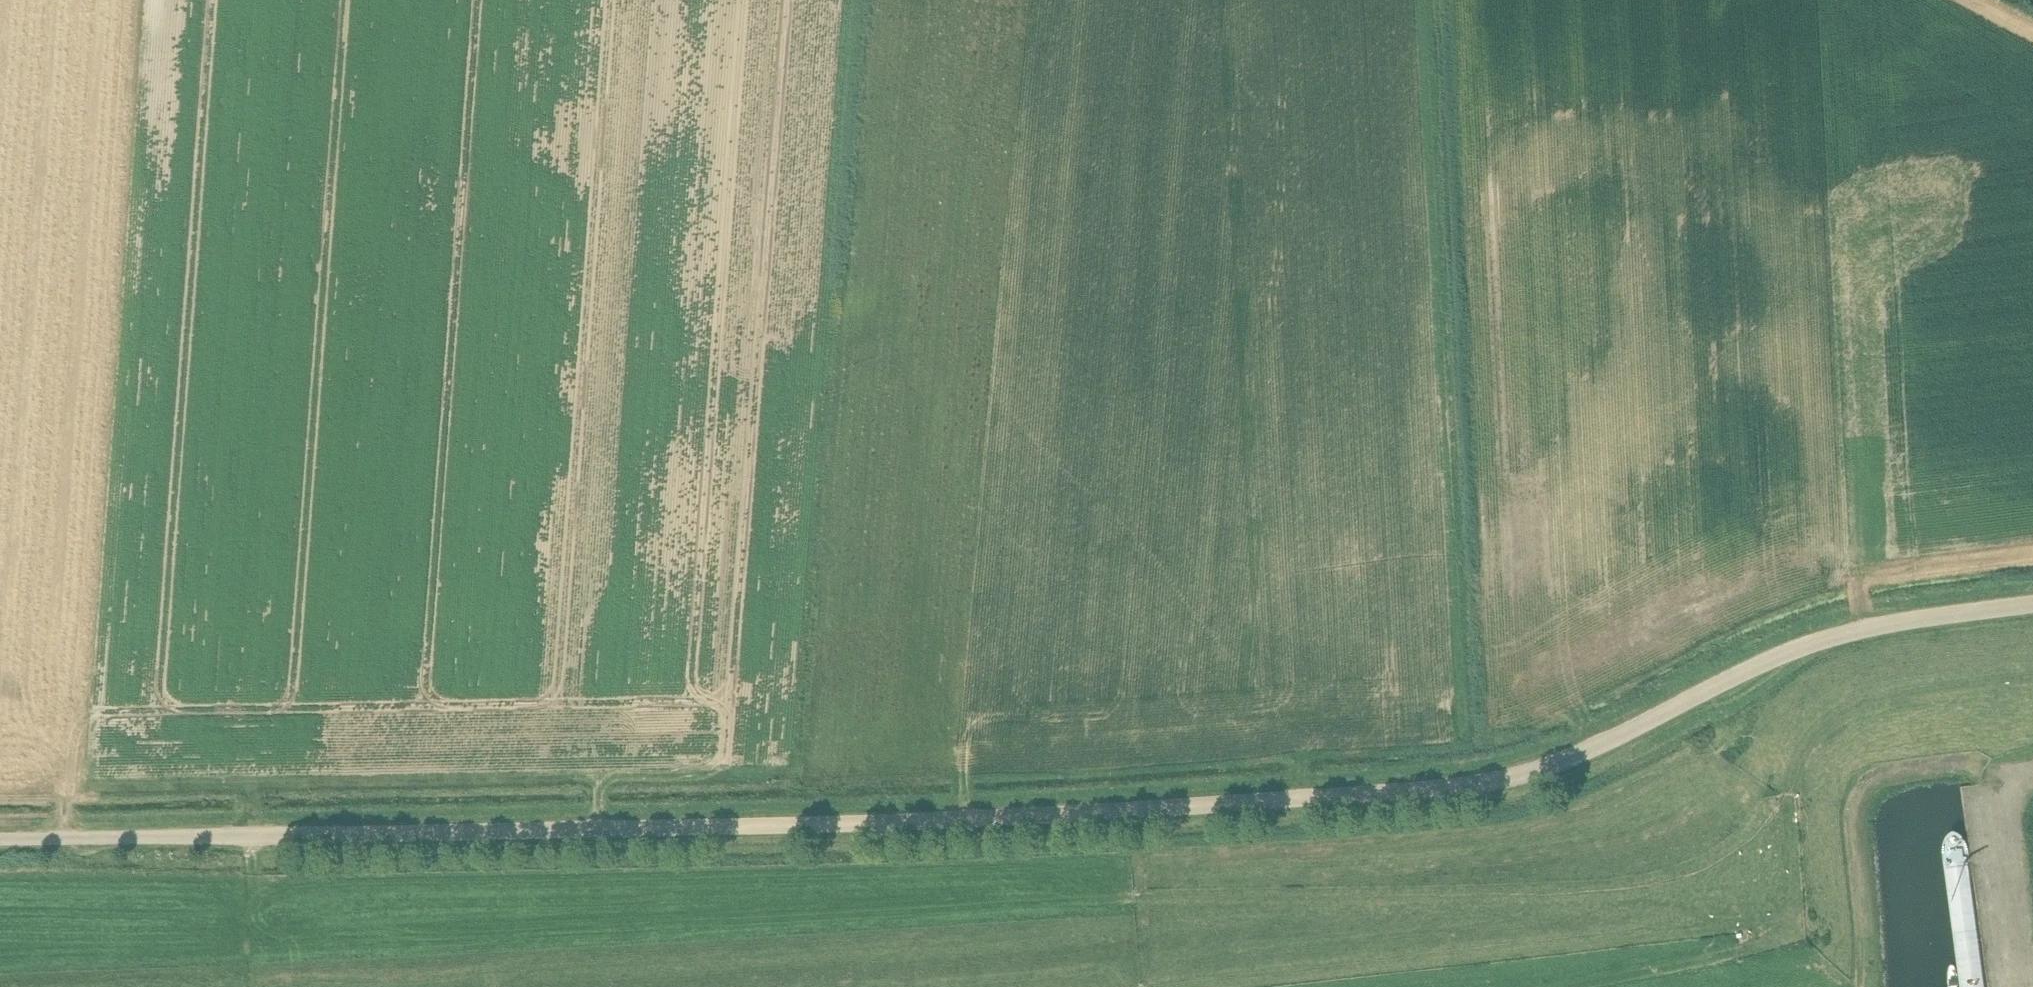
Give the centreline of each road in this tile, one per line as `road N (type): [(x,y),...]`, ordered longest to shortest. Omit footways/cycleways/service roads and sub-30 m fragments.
road 1 (unclassified): [(2032,607),(1840,634),(1765,661),(1528,774),(1424,790),(933,820),(0,838)]
road 2 (unclassified): [(2017,986),(1997,809),(2014,780),(2032,768)]

